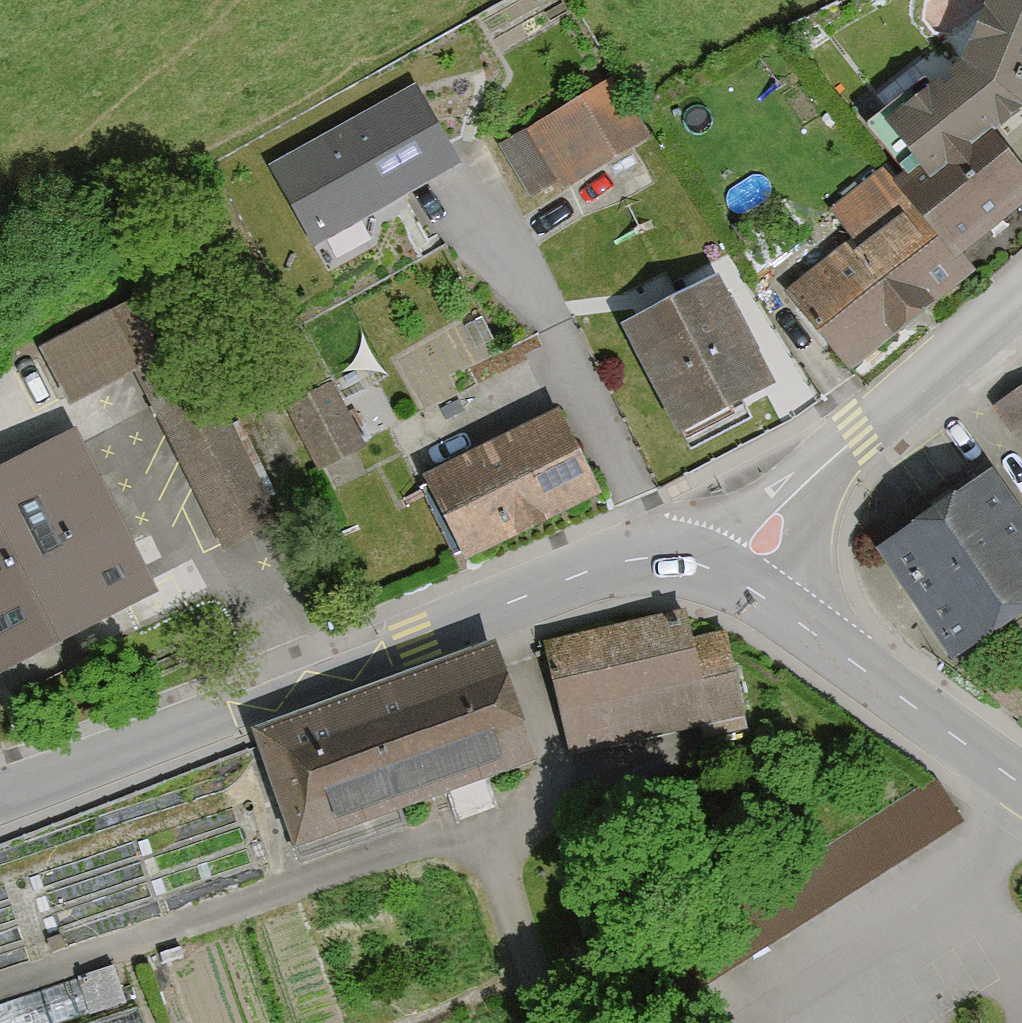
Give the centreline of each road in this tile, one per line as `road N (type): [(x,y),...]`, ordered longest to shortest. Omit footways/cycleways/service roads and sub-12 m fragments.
road 1 (unclassified): [(0,796),(581,574),(666,558),(724,574)]
road 2 (unclassified): [(724,574),(773,514),(1021,295)]
road 3 (unclassified): [(1021,782),(724,574)]

